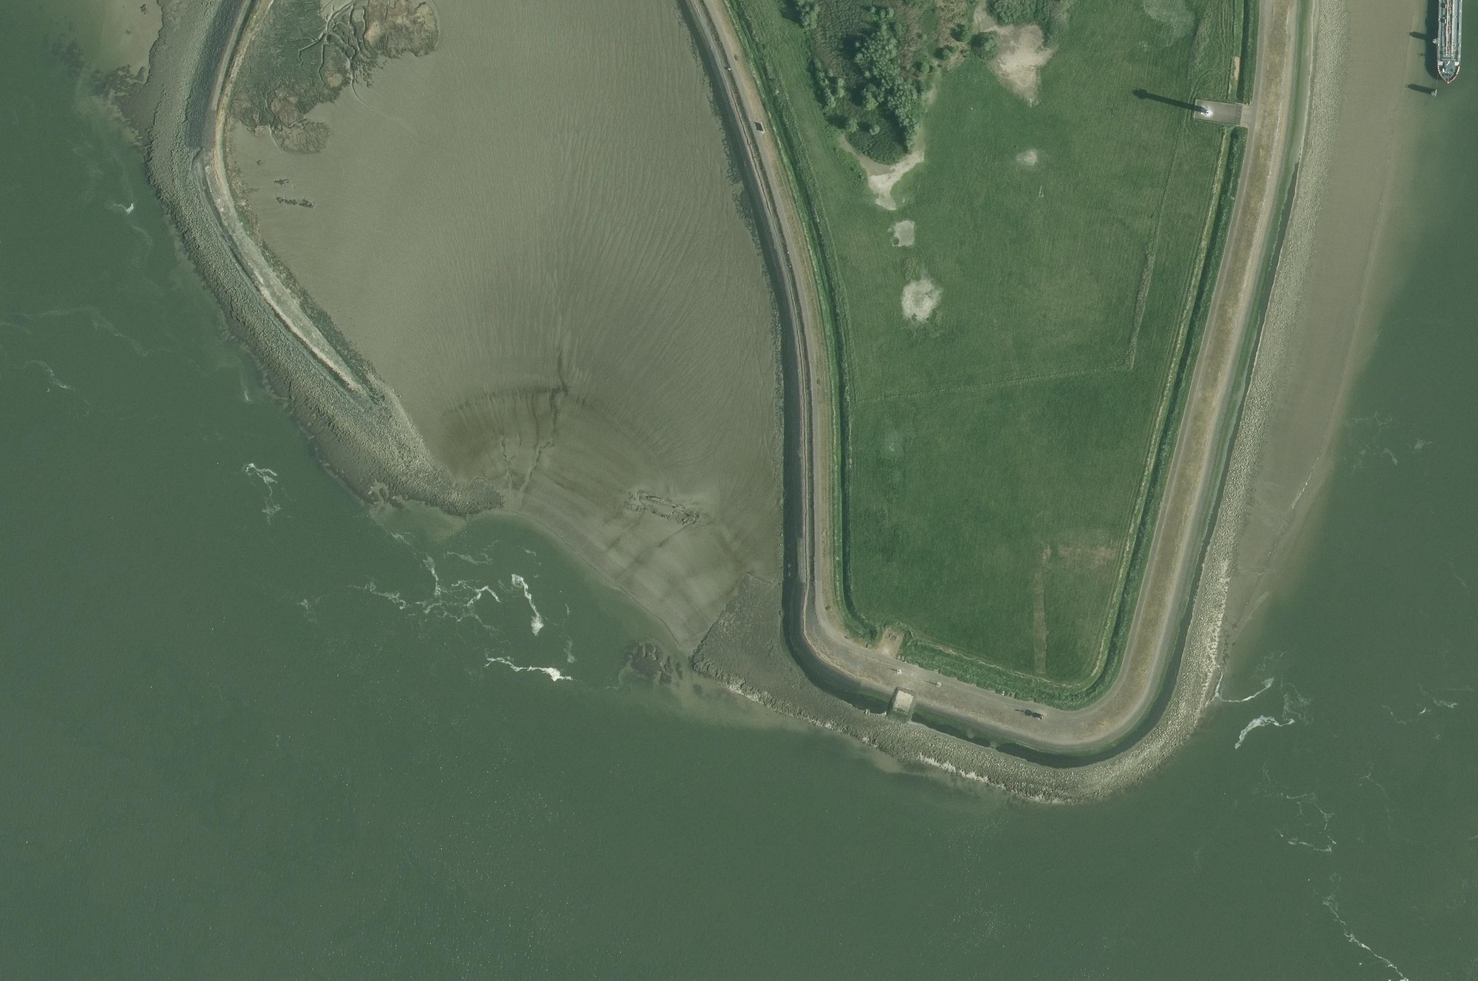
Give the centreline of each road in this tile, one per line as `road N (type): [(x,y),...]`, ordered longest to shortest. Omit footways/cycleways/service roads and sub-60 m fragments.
road 1 (unclassified): [(708,0),(803,303),(826,623),(871,655),(1064,717),(1099,708),(1132,677),(1244,178),(1265,0)]

